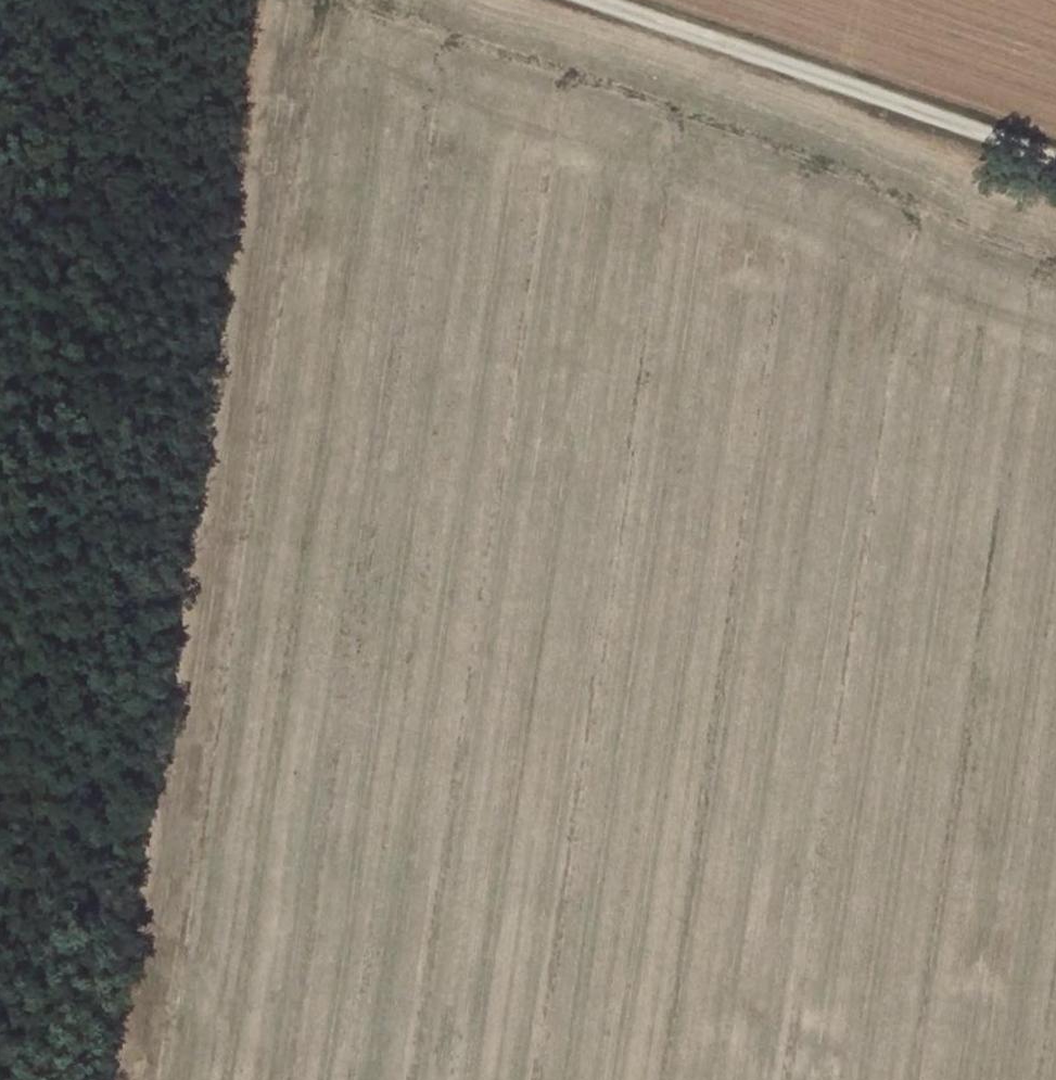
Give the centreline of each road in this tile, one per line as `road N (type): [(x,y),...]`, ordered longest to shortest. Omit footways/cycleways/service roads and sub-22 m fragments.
road 1 (track): [(1055,157),(597,0)]

